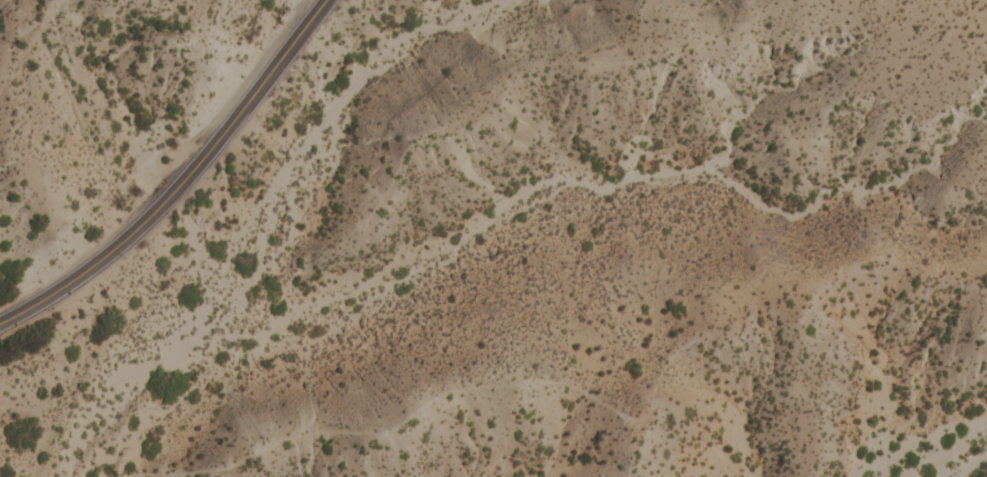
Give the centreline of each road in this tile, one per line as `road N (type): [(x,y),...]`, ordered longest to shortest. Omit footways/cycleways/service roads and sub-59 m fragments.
road 1 (secondary): [(324,0),(200,162),(98,265),(0,325)]

